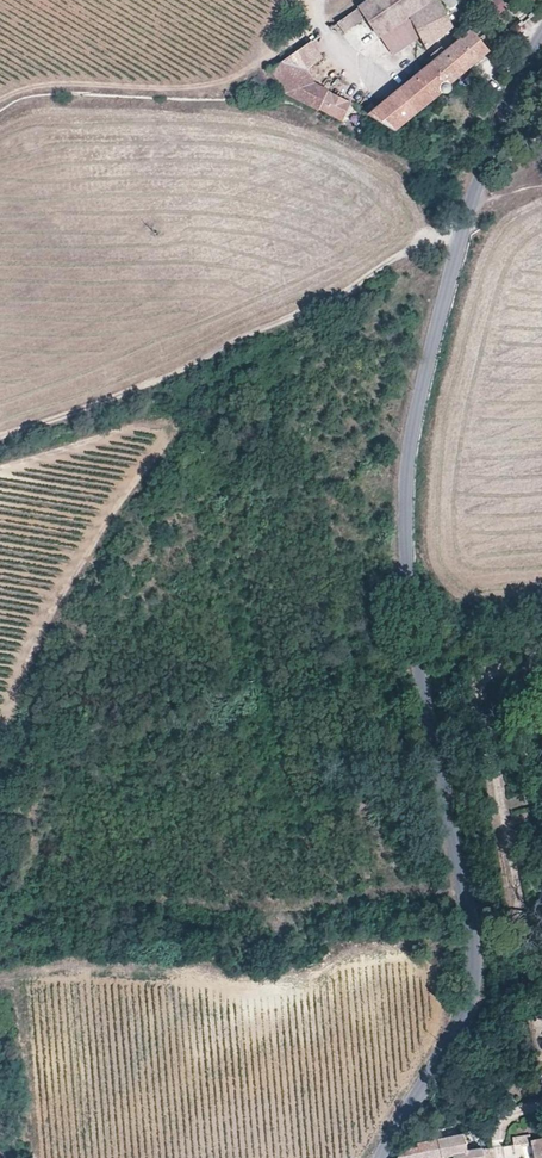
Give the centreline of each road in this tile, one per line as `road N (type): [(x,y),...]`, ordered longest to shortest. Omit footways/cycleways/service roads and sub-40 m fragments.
road 1 (tertiary): [(386,1157),(466,1011),(475,949),(407,588),(407,471),(473,209),(541,45)]
road 2 (track): [(541,187),(473,209),(355,287),(215,356),(0,440)]

